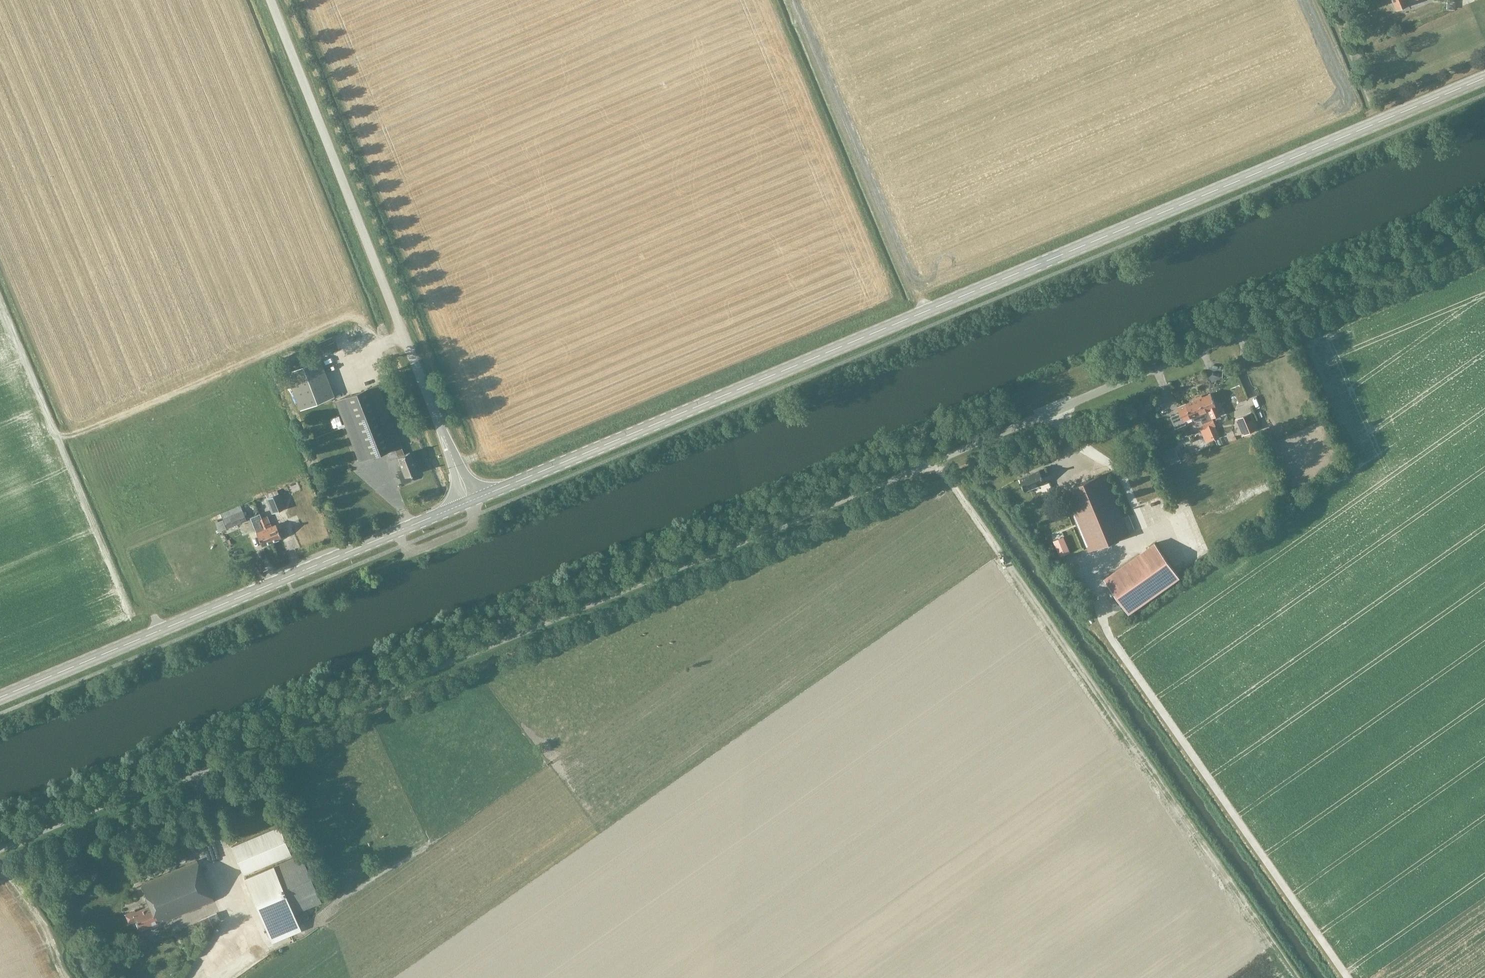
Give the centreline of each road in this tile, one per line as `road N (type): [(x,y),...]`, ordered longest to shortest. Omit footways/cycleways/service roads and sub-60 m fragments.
road 1 (unclassified): [(0,845),(1484,227)]
road 2 (primary): [(469,501),(1484,78)]
road 3 (unclassified): [(469,501),(270,0)]
road 4 (primary): [(0,698),(469,501)]

